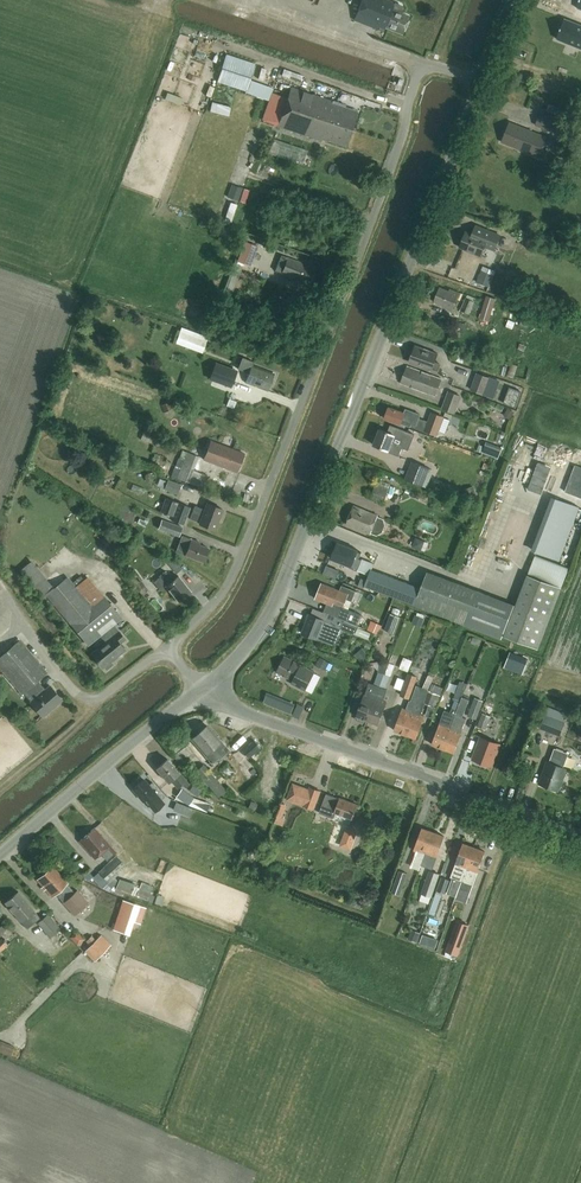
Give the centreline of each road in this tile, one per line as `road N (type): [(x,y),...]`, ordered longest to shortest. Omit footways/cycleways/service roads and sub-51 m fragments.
road 1 (residential): [(167,650),(233,576),(415,84),(439,68),(479,83)]
road 2 (tertiary): [(202,690),(260,629),(280,592),(479,83)]
road 3 (tertiary): [(580,834),(237,710),(202,690)]
road 4 (tertiary): [(0,854),(202,690)]

